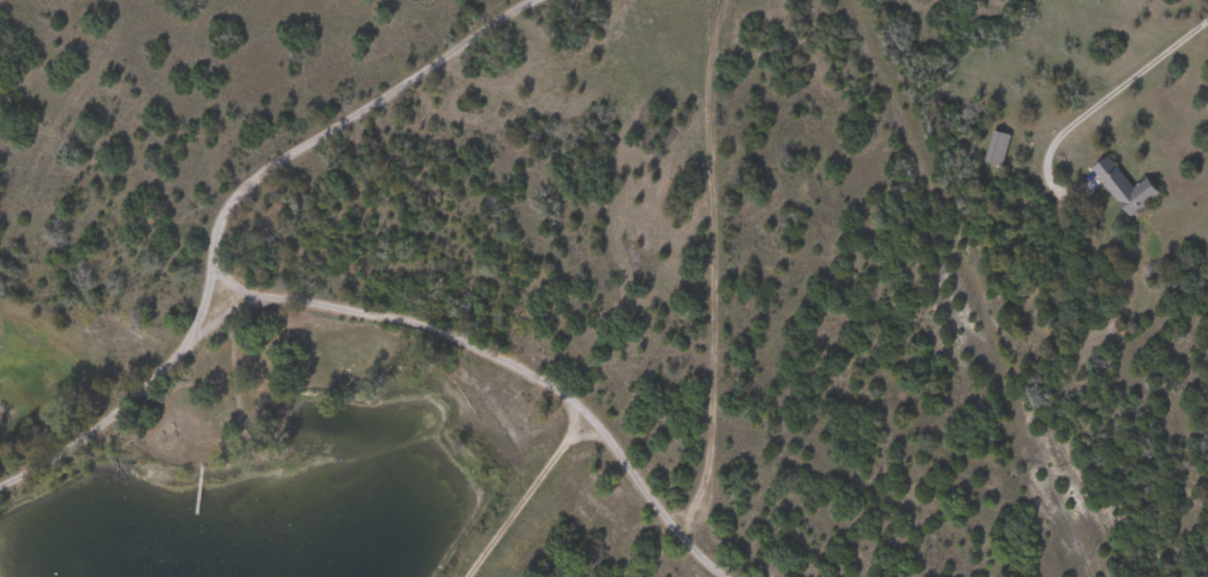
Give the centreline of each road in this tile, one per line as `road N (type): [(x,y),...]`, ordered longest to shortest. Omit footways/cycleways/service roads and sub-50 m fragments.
road 1 (residential): [(546,0),(232,190),(209,240),(211,293),(433,326),(548,389),(723,576)]
road 2 (residential): [(211,293),(191,338),(146,385),(90,432),(0,479)]
road 3 (residential): [(459,576),(572,420)]

